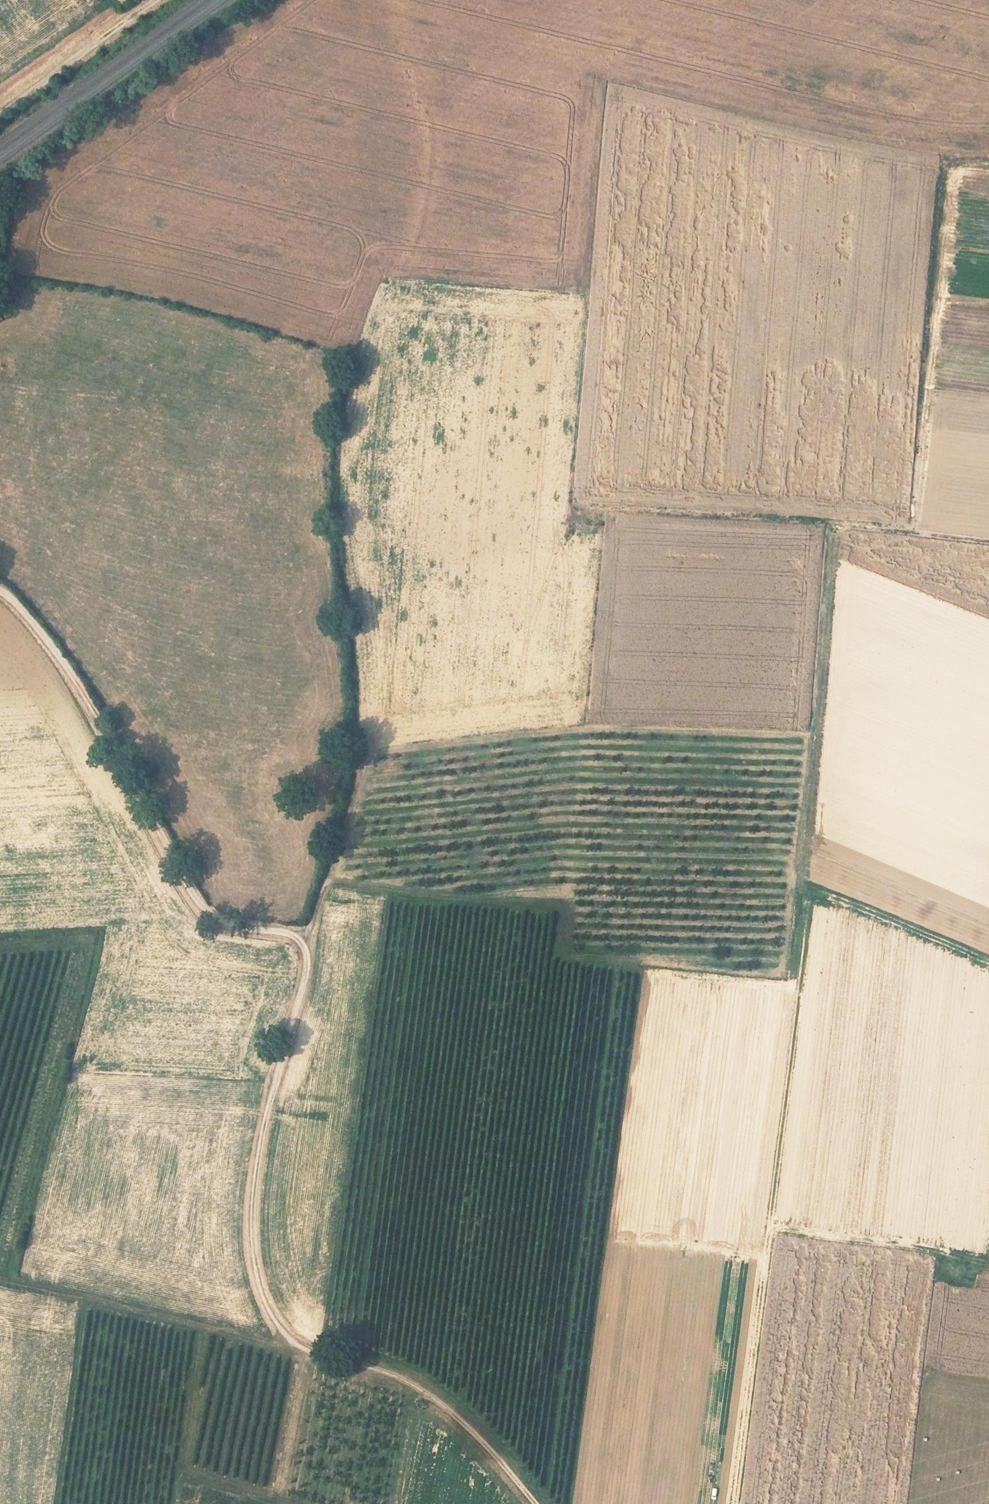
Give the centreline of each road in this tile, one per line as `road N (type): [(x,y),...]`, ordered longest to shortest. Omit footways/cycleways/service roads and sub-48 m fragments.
road 1 (track): [(536,1503),(454,1415),(393,1375),(299,1346),(277,1323),(258,1274),(254,1186),(307,952),(290,934),(233,925),(199,905),(91,704),(0,592)]
road 2 (track): [(0,1276),(299,1346)]
road 3 (track): [(0,113),(156,0)]

